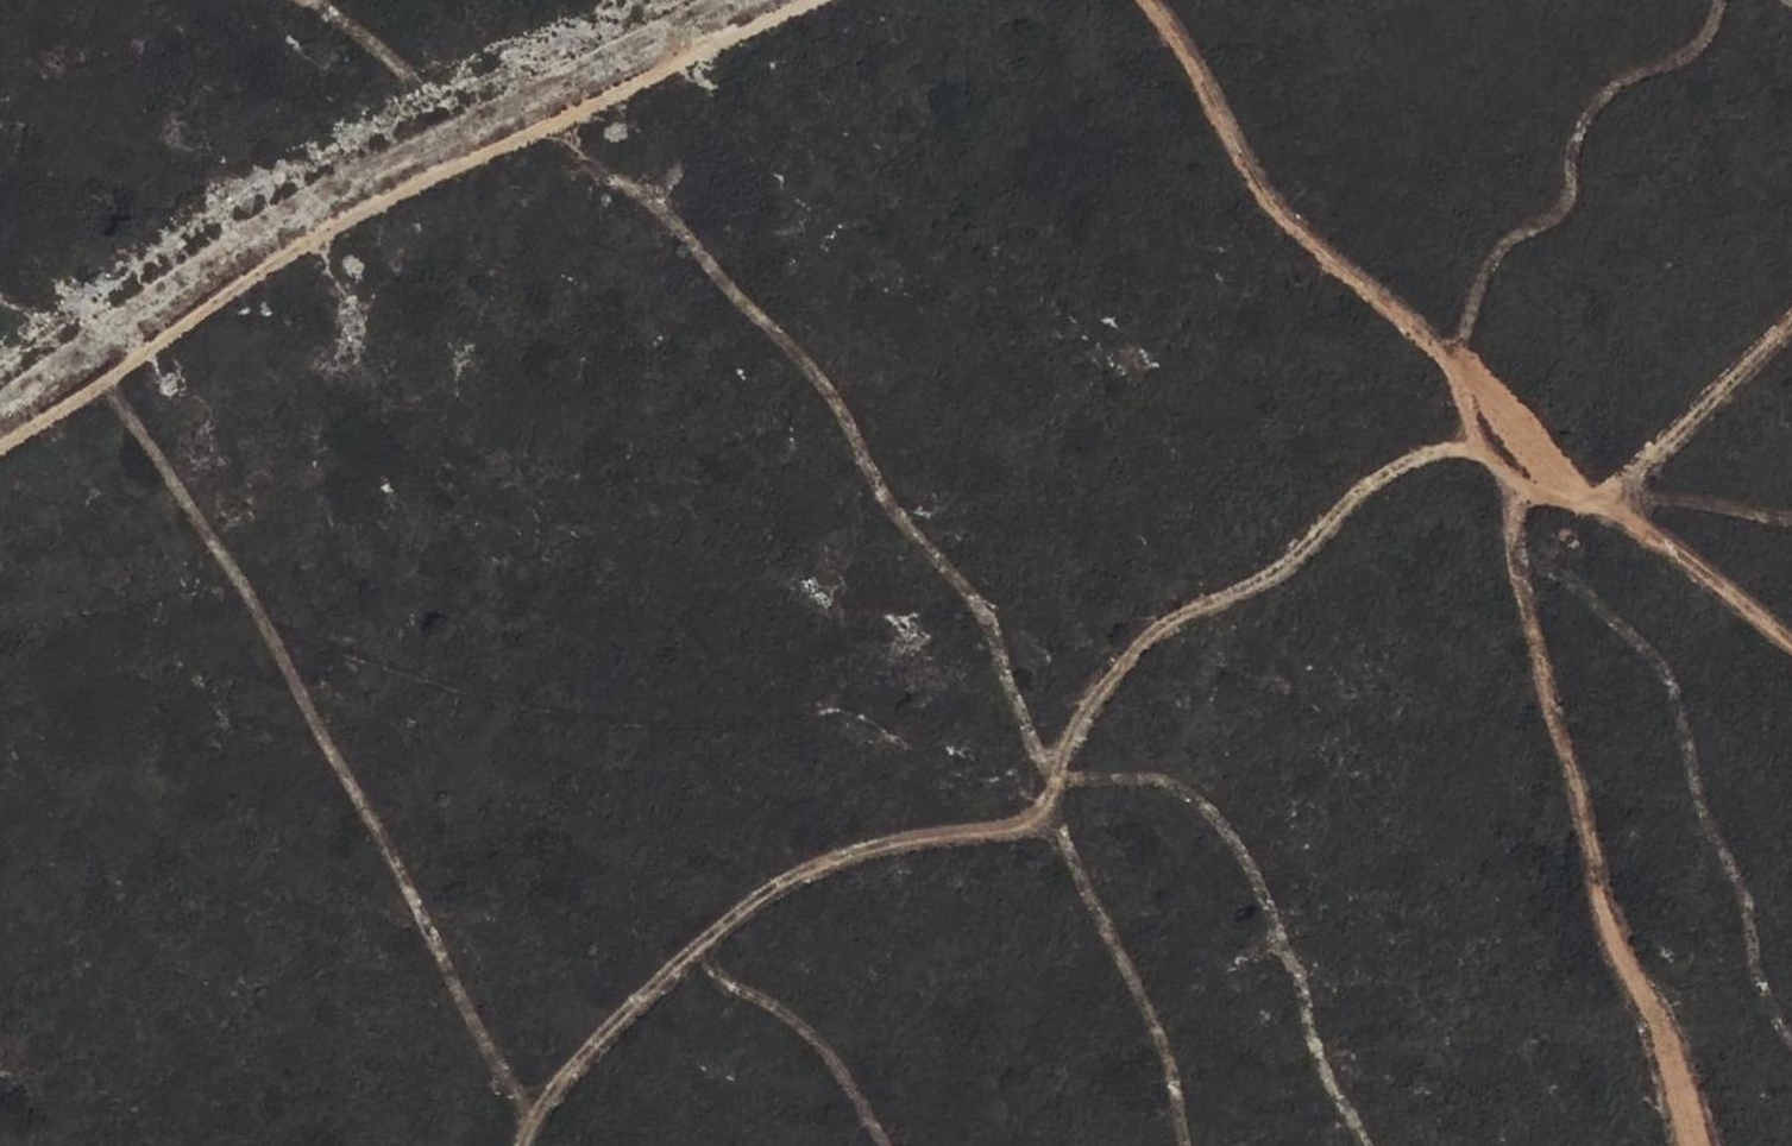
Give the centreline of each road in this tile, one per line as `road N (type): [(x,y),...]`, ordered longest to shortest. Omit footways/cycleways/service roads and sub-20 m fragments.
road 1 (track): [(0,455),(342,214),(832,0)]
road 2 (track): [(1150,0),(1274,207),(1464,376),(1502,463),(1541,490),(1588,497),(1631,518),(1791,635)]
road 3 (track): [(1791,326),(1604,505)]

